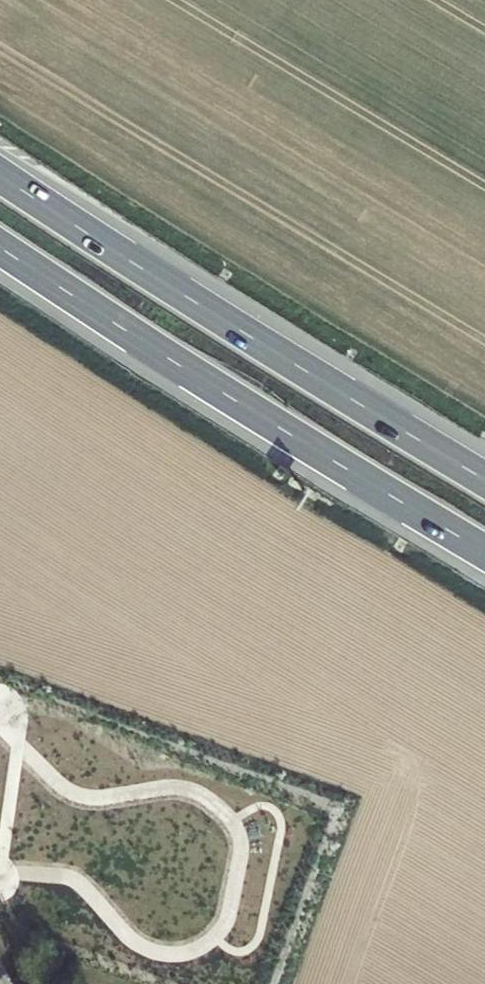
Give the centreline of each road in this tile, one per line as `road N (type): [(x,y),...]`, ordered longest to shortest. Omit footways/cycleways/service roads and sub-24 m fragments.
road 1 (motorway): [(0,249),(484,553)]
road 2 (motorway): [(484,479),(0,176)]

